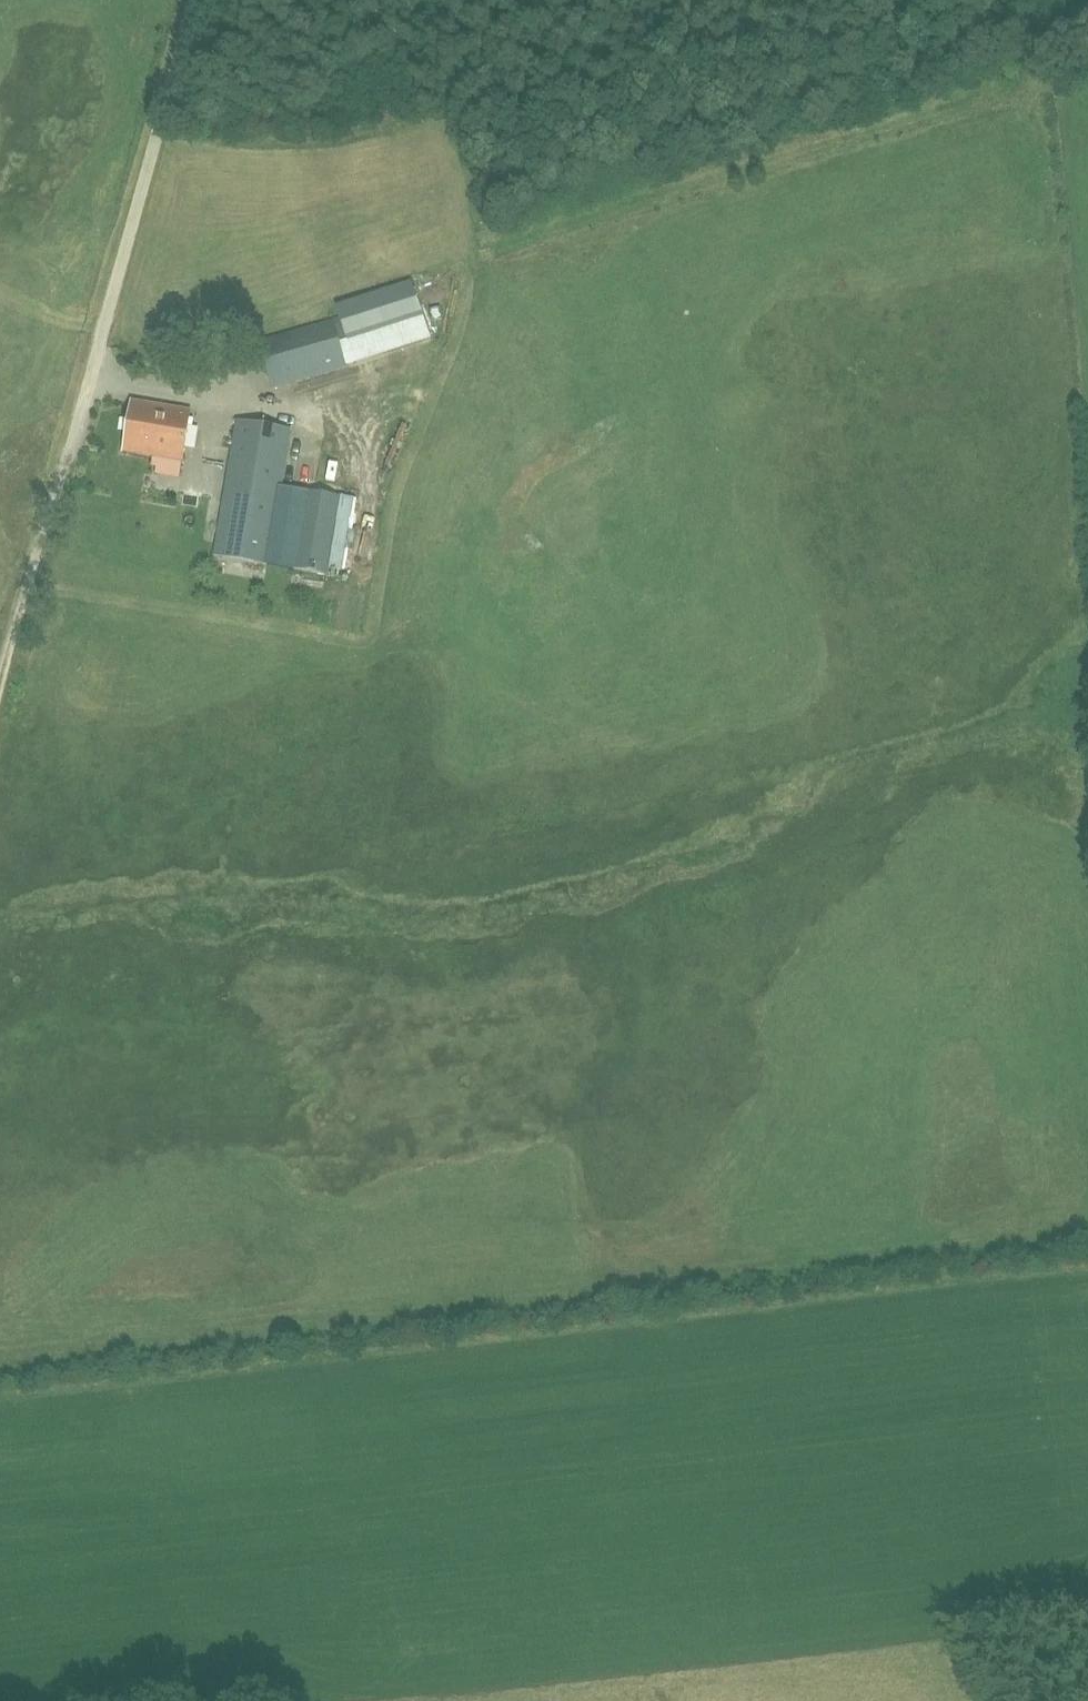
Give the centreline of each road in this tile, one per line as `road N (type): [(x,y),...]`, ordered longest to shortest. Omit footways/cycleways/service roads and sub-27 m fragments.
road 1 (unclassified): [(193,0),(67,455)]
road 2 (track): [(67,455),(0,689)]

